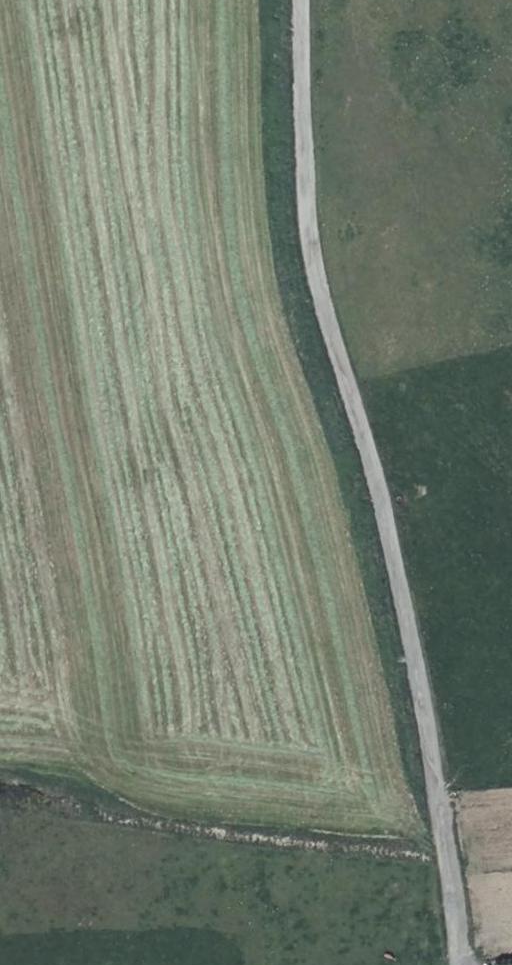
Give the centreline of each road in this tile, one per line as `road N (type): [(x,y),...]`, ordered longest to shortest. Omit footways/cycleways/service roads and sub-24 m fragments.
road 1 (track): [(315,0),(315,242),(437,741),(460,964)]

